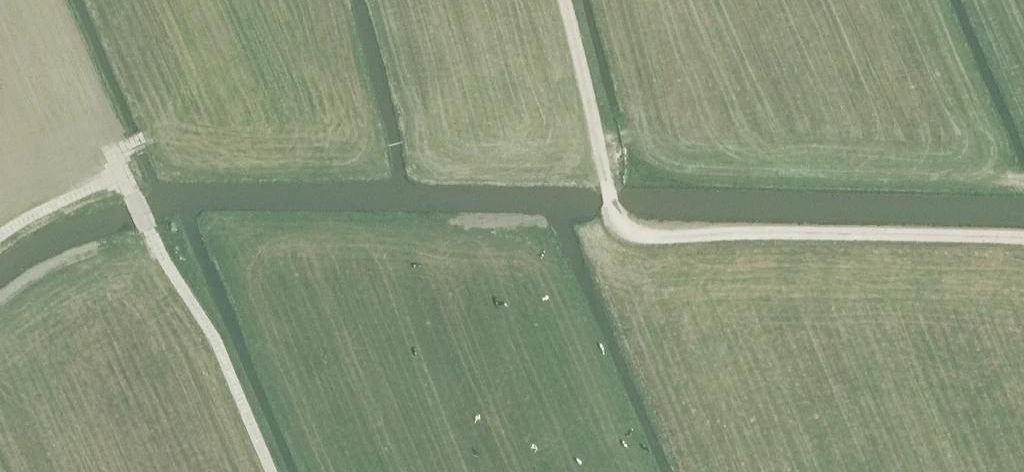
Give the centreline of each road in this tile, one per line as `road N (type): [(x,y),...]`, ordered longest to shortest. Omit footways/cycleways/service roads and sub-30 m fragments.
road 1 (track): [(268,471),(199,312),(146,230),(123,177),(43,211)]

